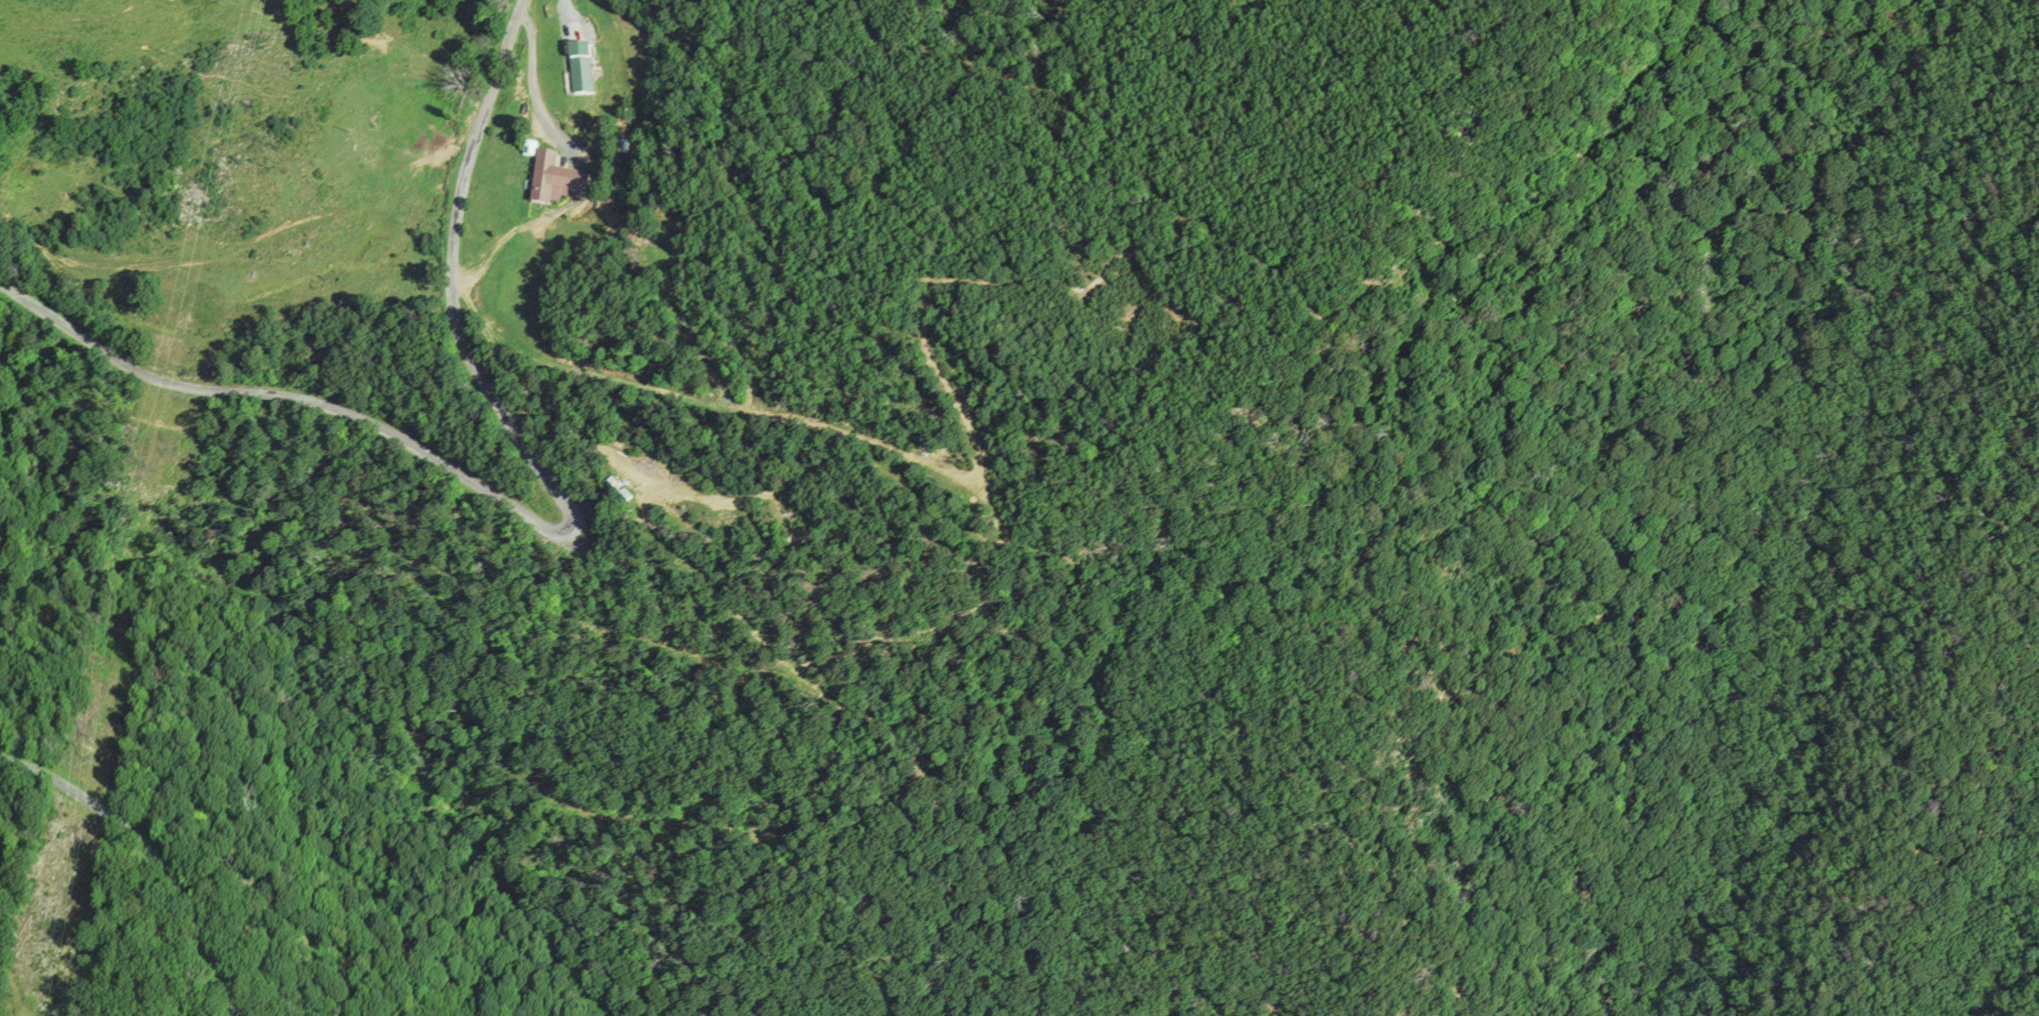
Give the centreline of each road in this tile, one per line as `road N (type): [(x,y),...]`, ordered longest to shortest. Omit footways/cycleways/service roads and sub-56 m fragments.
road 1 (tertiary): [(0,285),(141,372),(194,389),(310,401),(390,435),(541,531),(571,530),(567,507),(490,391),(458,322),(451,269),(468,159),(520,0)]
road 2 (tertiary): [(237,1015),(205,922),(122,830),(68,787),(0,764)]

